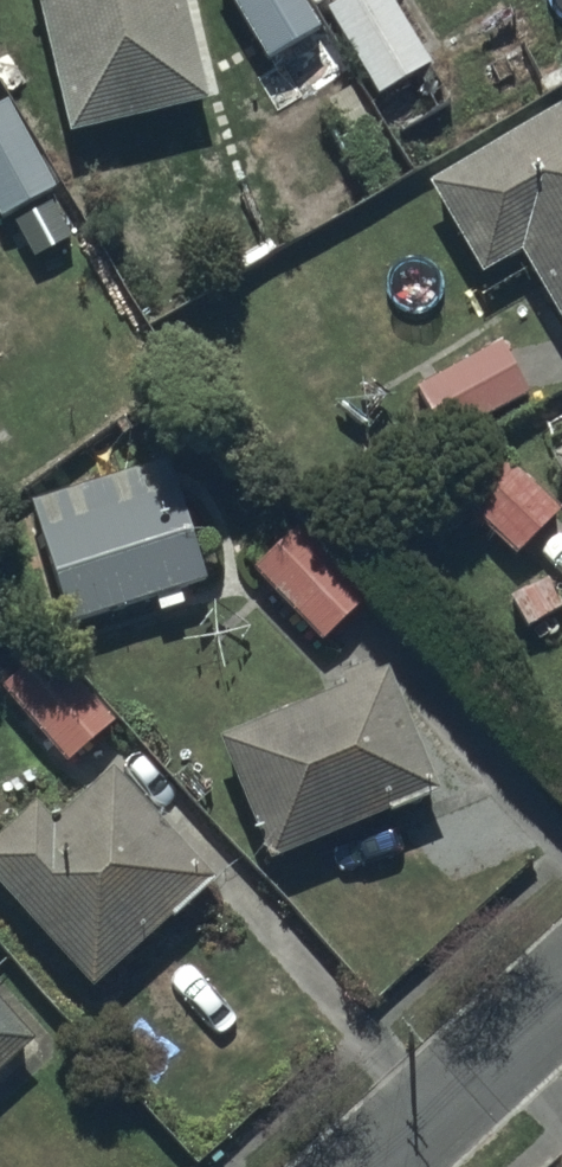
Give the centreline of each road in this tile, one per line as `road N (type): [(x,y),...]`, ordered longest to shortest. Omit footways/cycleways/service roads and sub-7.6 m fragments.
road 1 (residential): [(373,1166),(561,993)]

